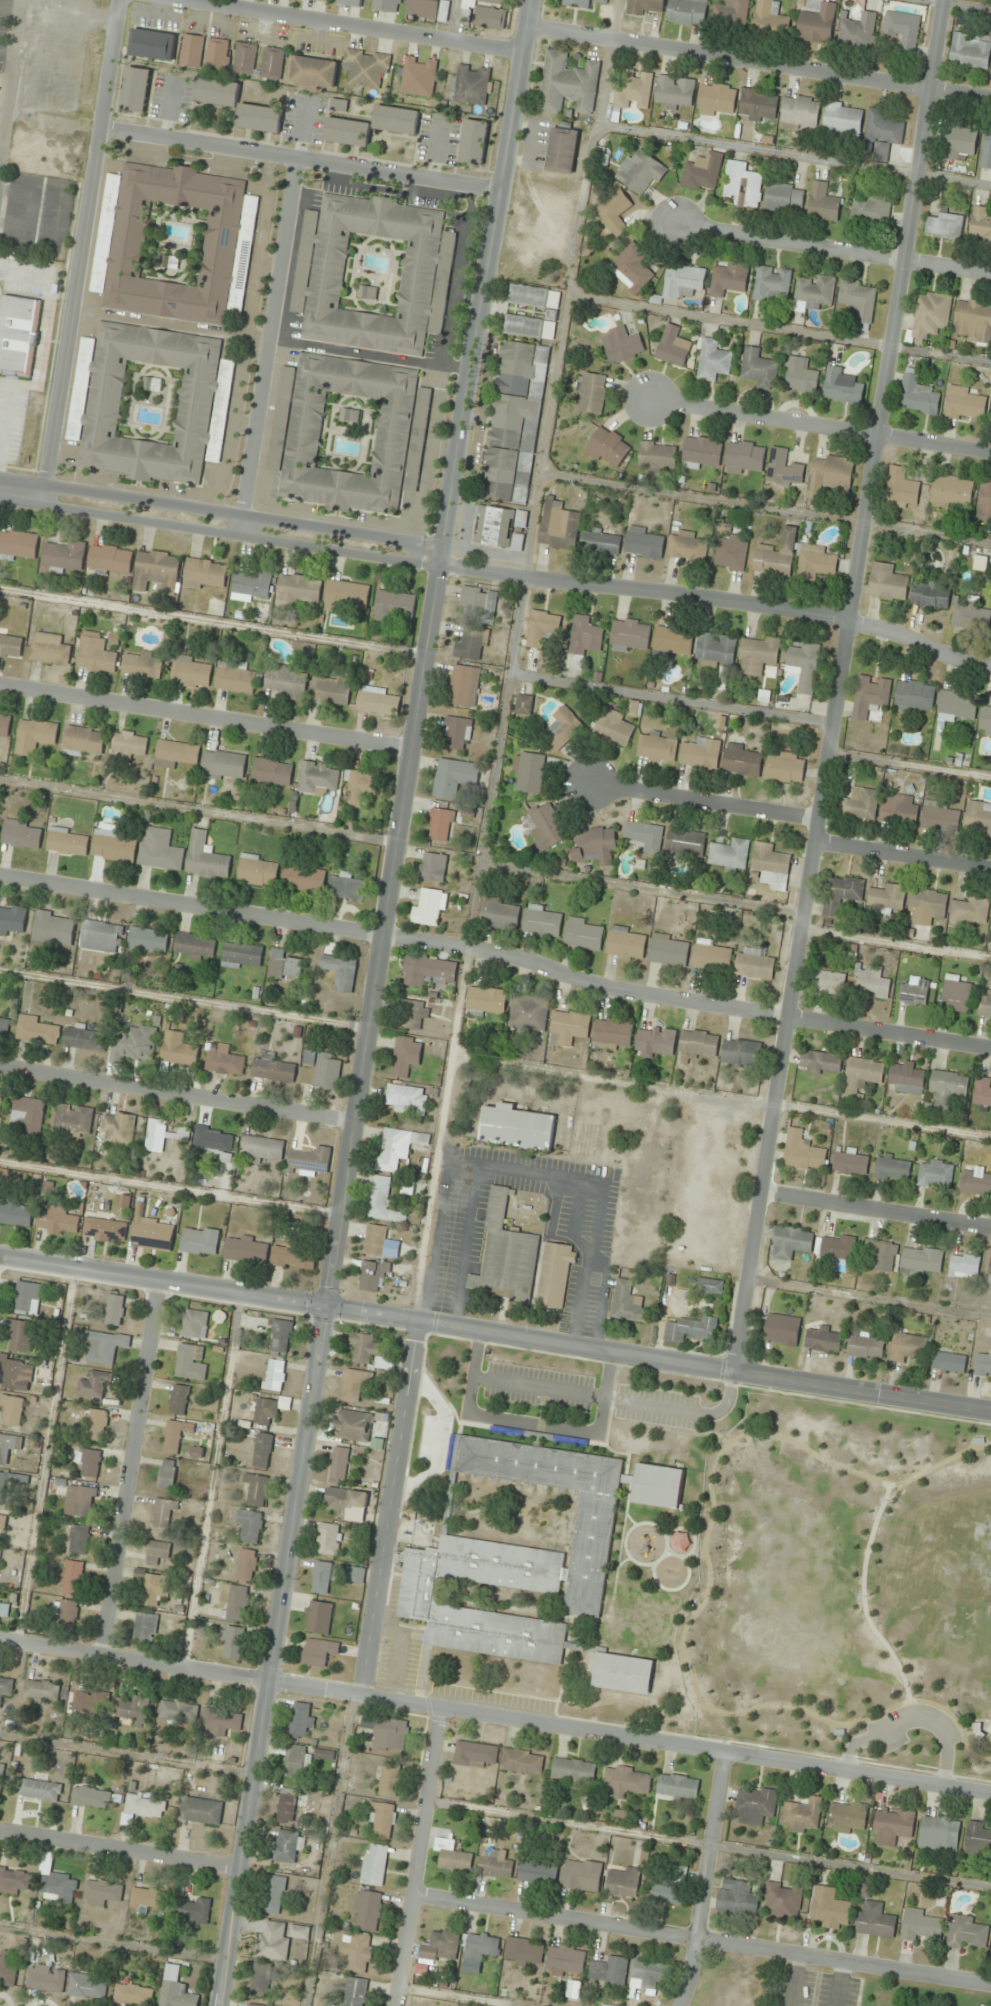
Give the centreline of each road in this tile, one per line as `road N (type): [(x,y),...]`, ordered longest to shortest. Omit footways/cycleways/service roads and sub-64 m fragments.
road 1 (tertiary): [(530,0),(218,2005)]
road 2 (residential): [(732,1372),(941,0)]
road 3 (residential): [(990,1047),(606,989),(492,951),(0,875)]
road 4 (residential): [(990,1794),(0,1638)]
road 5 (tertiary): [(990,1411),(329,1308)]
road 6 (residential): [(990,1984),(415,1895)]
road 7 (residential): [(990,669),(848,621),(439,562)]
road 8 (residential): [(45,497),(121,0)]
road 9 (residential): [(990,98),(527,24)]
road 10 (tertiary): [(439,562),(0,491)]
road 11 (residential): [(414,751),(0,685)]
road 12 (residential): [(502,192),(102,127)]
road 13 (residential): [(105,1655),(164,1280)]
road 14 (residential): [(366,1694),(420,1324)]
road 15 (residential): [(239,526),(296,158)]
road 16 (residential): [(353,1122),(0,1066)]
road 17 (residential): [(990,453),(647,398)]
road 18 (residential): [(523,52),(193,0)]
road 19 (tertiary): [(329,1308),(0,1259)]
road 20 (residential): [(990,273),(674,223)]
road 21 (residential): [(394,2005),(444,1708)]
road 22 (residential): [(683,2005),(731,1752)]
road 23 (residential): [(238,1869),(0,1832)]
road 24 (residential): [(586,784),(817,819)]
road 25 (residential): [(990,1227),(760,1191)]
road 26 (residential): [(990,869),(813,842)]

